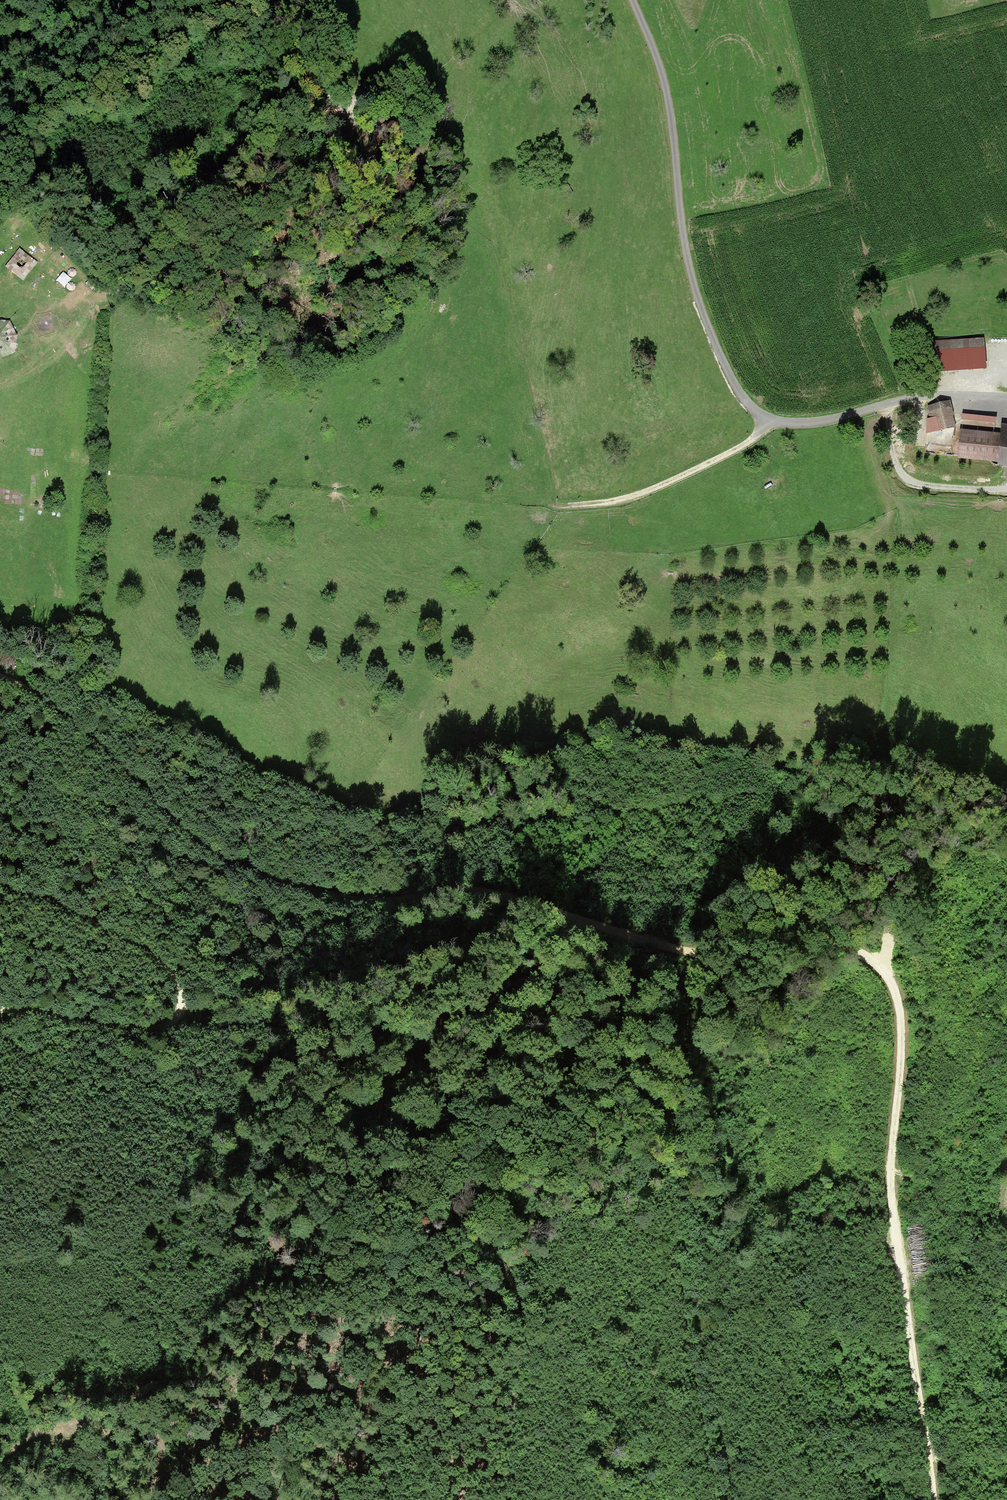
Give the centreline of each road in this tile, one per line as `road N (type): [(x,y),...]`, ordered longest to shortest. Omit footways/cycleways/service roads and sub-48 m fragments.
road 1 (track): [(0,677),(64,717),(218,860),(269,884),(374,903),(451,892),(535,893),(676,934),(827,936),(867,949),(885,967),(900,1031),(895,1249),(933,1499)]
road 2 (track): [(179,1017),(433,1042),(597,1078),(658,1107),(674,1159),(672,1246),(685,1371),(711,1499)]
road 3 (track): [(0,1016),(144,1084),(435,1196),(481,1229),(507,1268),(520,1309),(499,1499)]
road 4 (track): [(0,1030),(65,1078),(346,1211),(379,1254),(401,1291),(402,1326),(358,1444),(313,1499)]
road 5 (unclassified): [(631,0),(663,84),(692,282),(741,396),(766,420),(801,425),(937,396),(1006,397)]
road 6 (track): [(1006,787),(872,782),(656,792),(554,816),(434,829)]
road 7 (track): [(0,892),(160,965),(175,981),(182,1008),(163,1027),(136,1032),(0,1010)]
road 8 (track): [(0,707),(137,928),(142,954)]
road 9 (track): [(225,0),(81,73),(0,139)]
road 10 (track): [(766,420),(753,438),(633,496),(561,504)]
road 11 (track): [(153,1499),(158,1471),(148,1443),(130,1433),(43,1442),(0,1462)]
road 12 (track): [(886,404),(894,464),(904,479),(1006,491)]
road 13 (track): [(937,396),(893,252)]
road 14 (track): [(293,0),(353,65),(340,99)]

